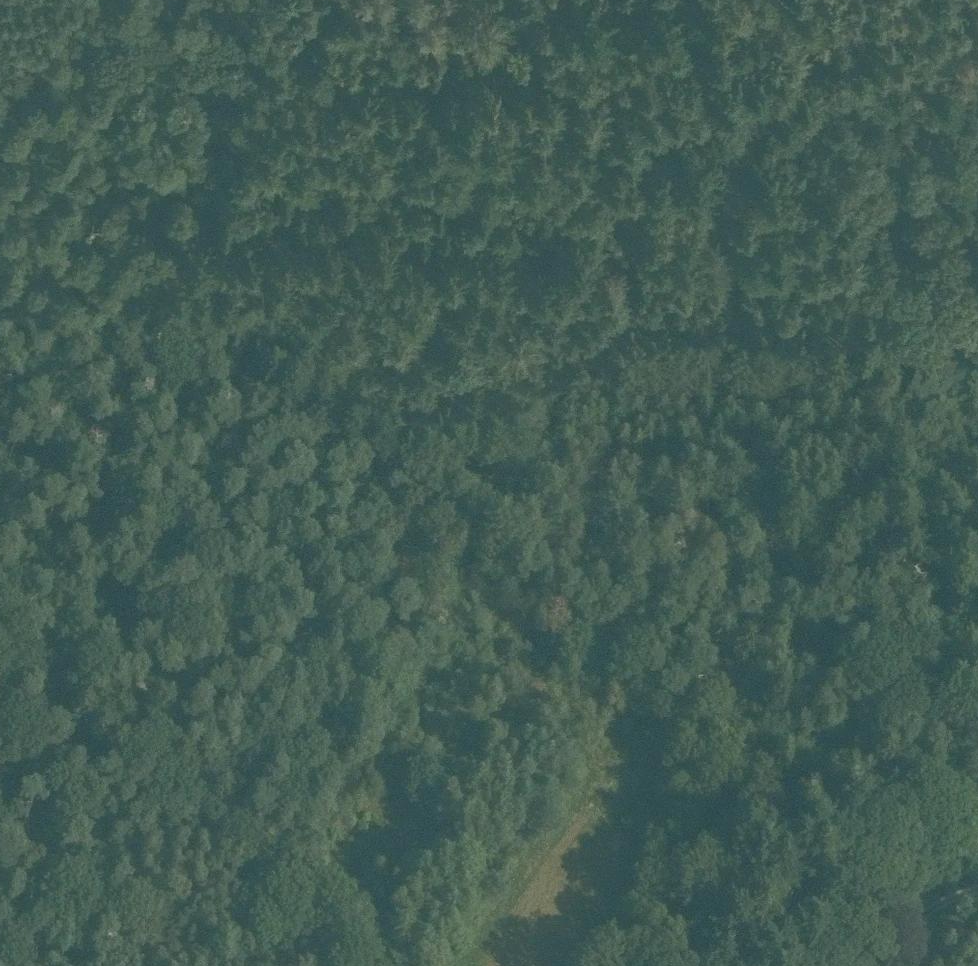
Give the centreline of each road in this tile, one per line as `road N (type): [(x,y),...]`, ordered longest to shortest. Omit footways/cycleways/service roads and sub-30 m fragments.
road 1 (track): [(354,965),(202,821),(0,672)]
road 2 (track): [(96,0),(0,107)]
road 3 (track): [(875,965),(900,927),(930,901),(977,892)]

